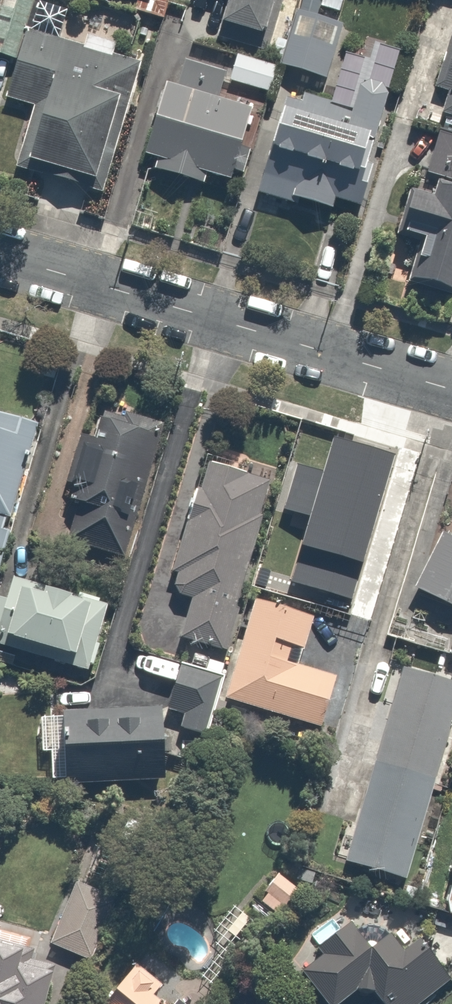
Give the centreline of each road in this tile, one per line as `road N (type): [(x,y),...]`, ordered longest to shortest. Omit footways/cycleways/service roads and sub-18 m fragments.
road 1 (residential): [(0,258),(451,392)]

